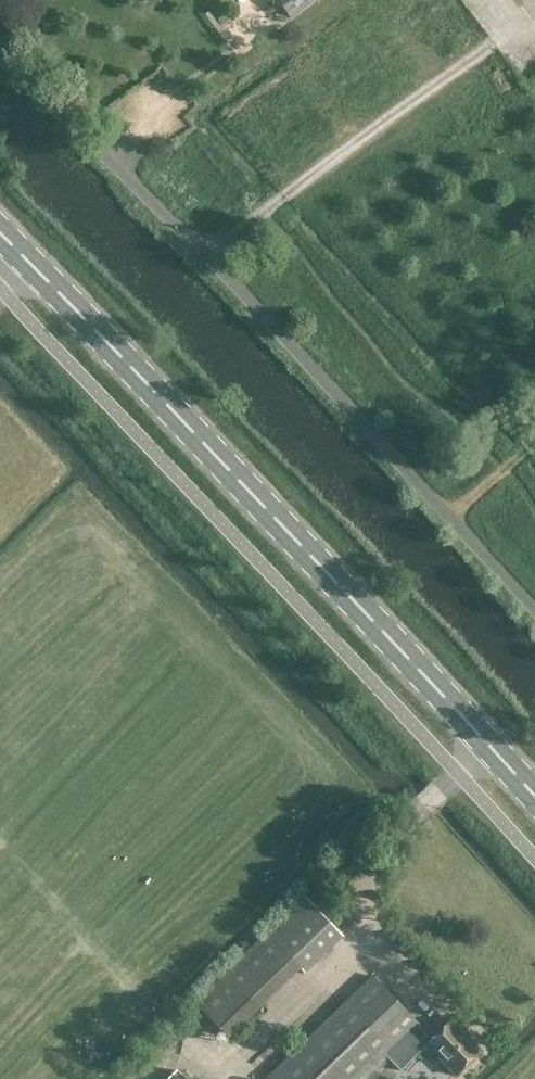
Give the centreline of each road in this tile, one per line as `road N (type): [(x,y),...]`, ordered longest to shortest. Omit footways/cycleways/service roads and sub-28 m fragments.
road 1 (primary): [(534,794),(0,237)]
road 2 (unclassified): [(534,612),(66,115),(0,56)]
road 3 (track): [(505,35),(203,262)]

